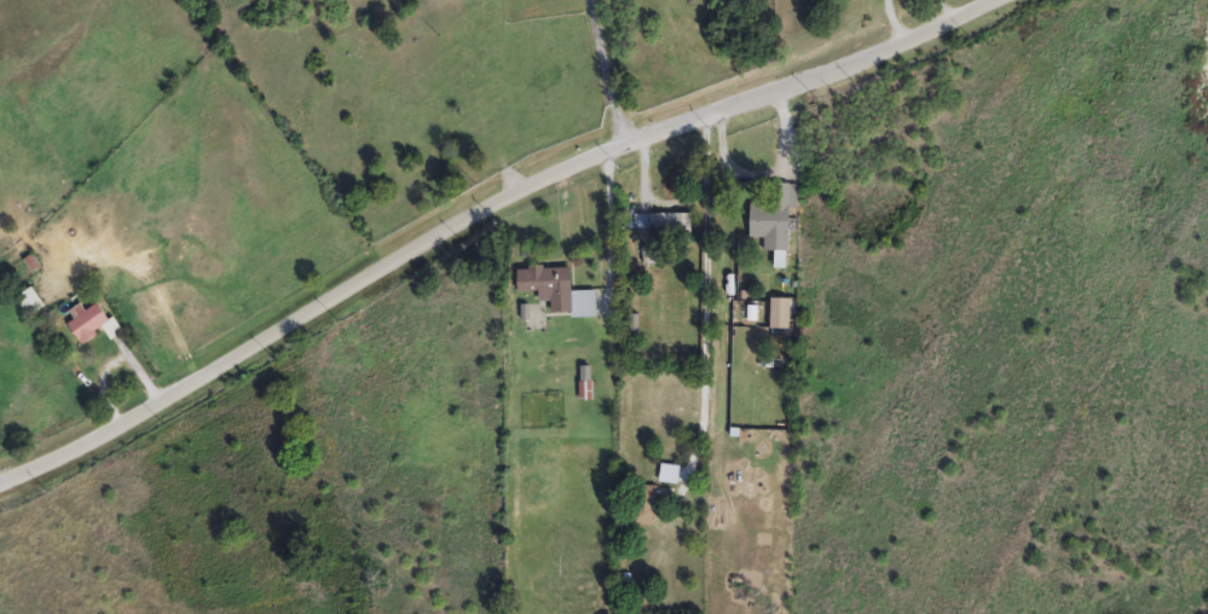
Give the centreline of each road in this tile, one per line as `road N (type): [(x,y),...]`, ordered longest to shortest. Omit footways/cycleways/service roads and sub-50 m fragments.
road 1 (tertiary): [(0,487),(624,151),(974,0)]

